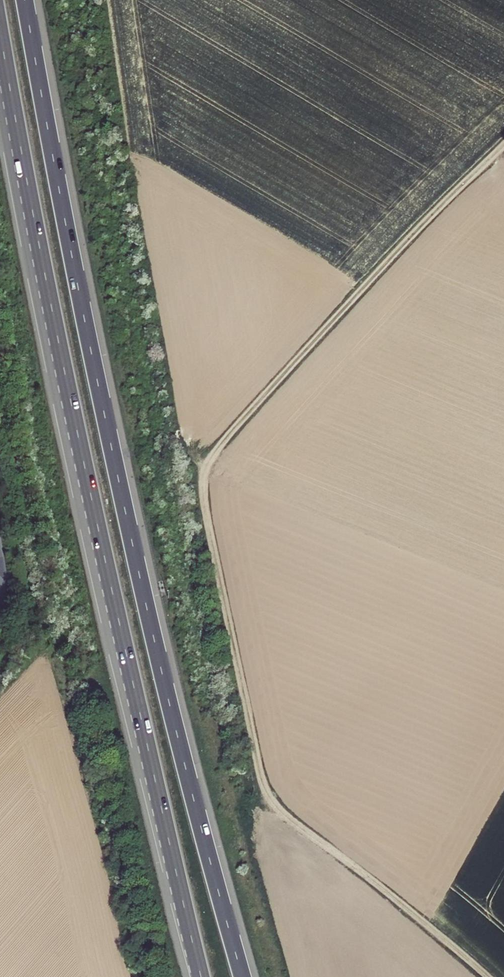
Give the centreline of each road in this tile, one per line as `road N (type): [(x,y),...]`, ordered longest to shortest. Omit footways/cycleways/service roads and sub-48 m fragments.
road 1 (track): [(503,148),(405,243),(220,445),(204,483),(269,795),(485,976)]
road 2 (motorway): [(242,976),(133,548),(24,0)]
road 3 (motorway): [(0,36),(83,463),(201,976)]

